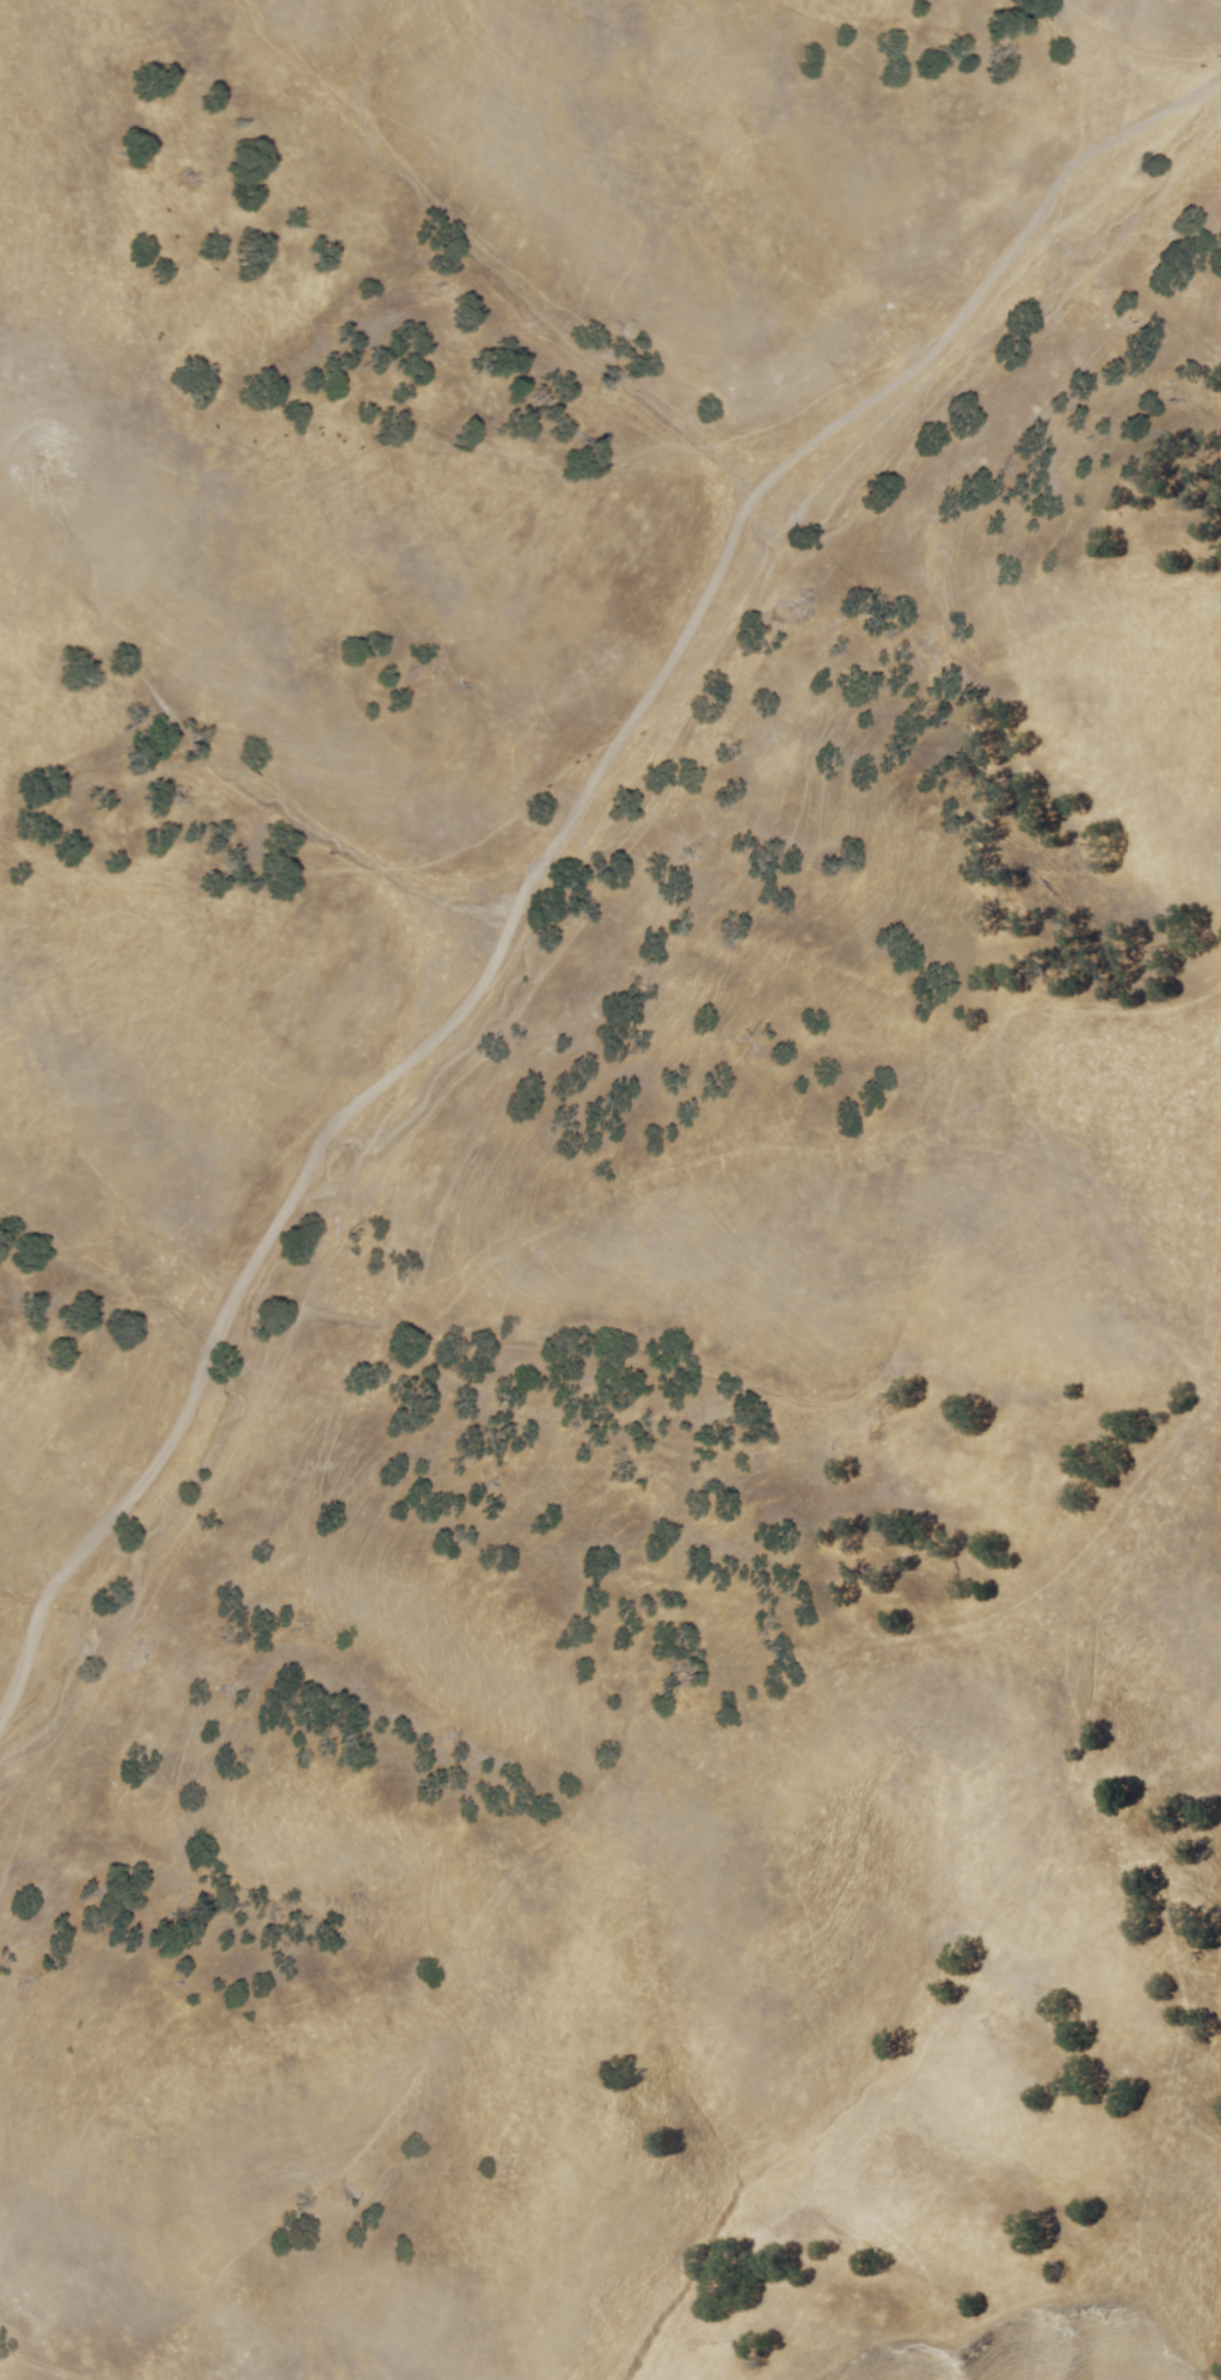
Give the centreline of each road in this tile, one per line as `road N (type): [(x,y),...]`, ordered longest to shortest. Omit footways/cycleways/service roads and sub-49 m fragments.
road 1 (track): [(1220,113),(845,394),(514,912),(233,1285),(0,1698)]
road 2 (track): [(259,2379),(0,2288)]
road 3 (track): [(1180,142),(1157,0)]

